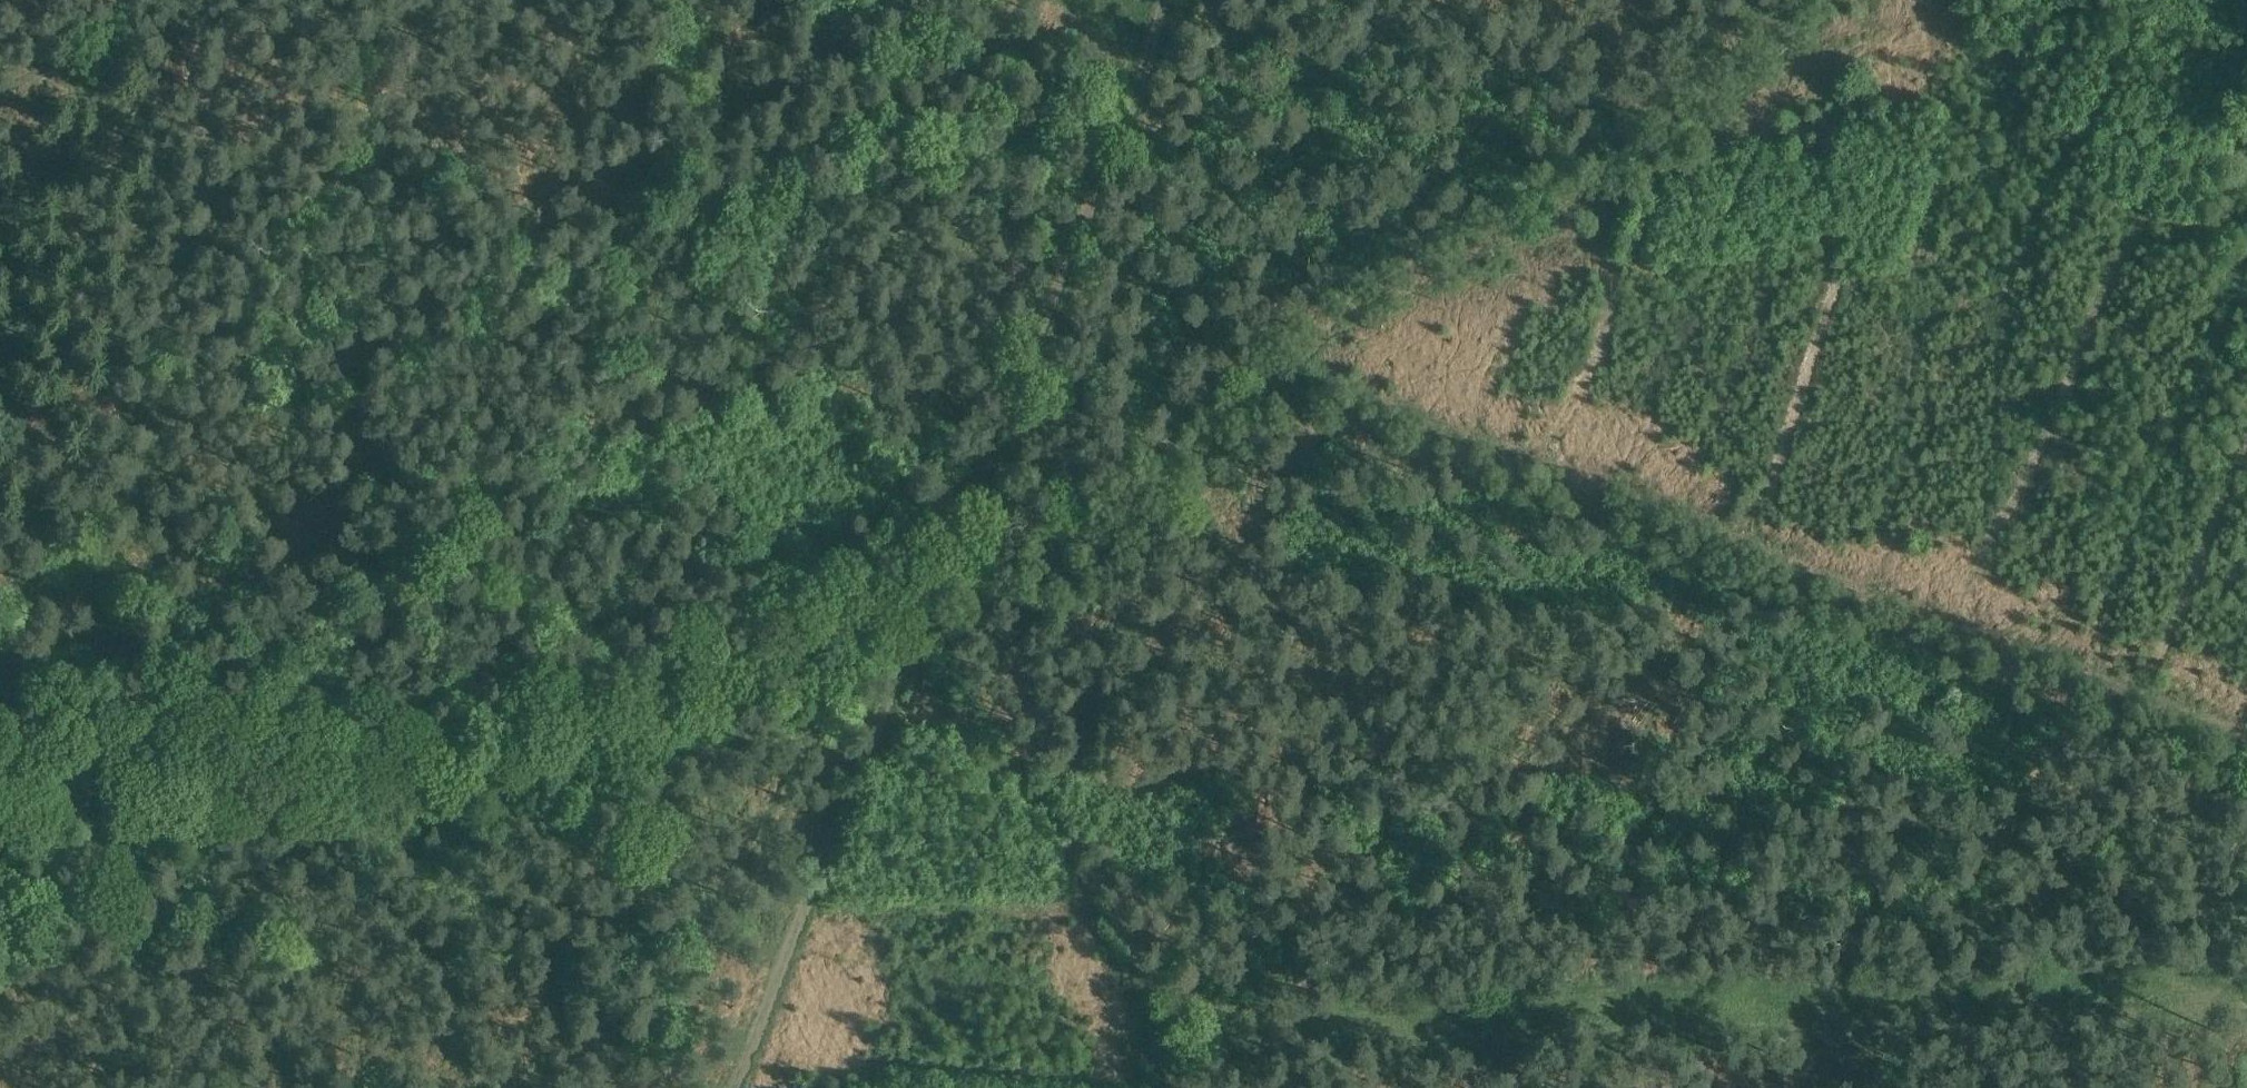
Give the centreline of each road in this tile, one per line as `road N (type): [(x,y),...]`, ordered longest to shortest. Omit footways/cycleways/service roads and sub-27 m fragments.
road 1 (track): [(0,817),(437,796),(742,684),(909,610),(1111,993),(1143,1087)]
road 2 (track): [(909,610),(962,584),(1071,552),(1188,468),(1388,303),(1573,208),(1843,0)]

